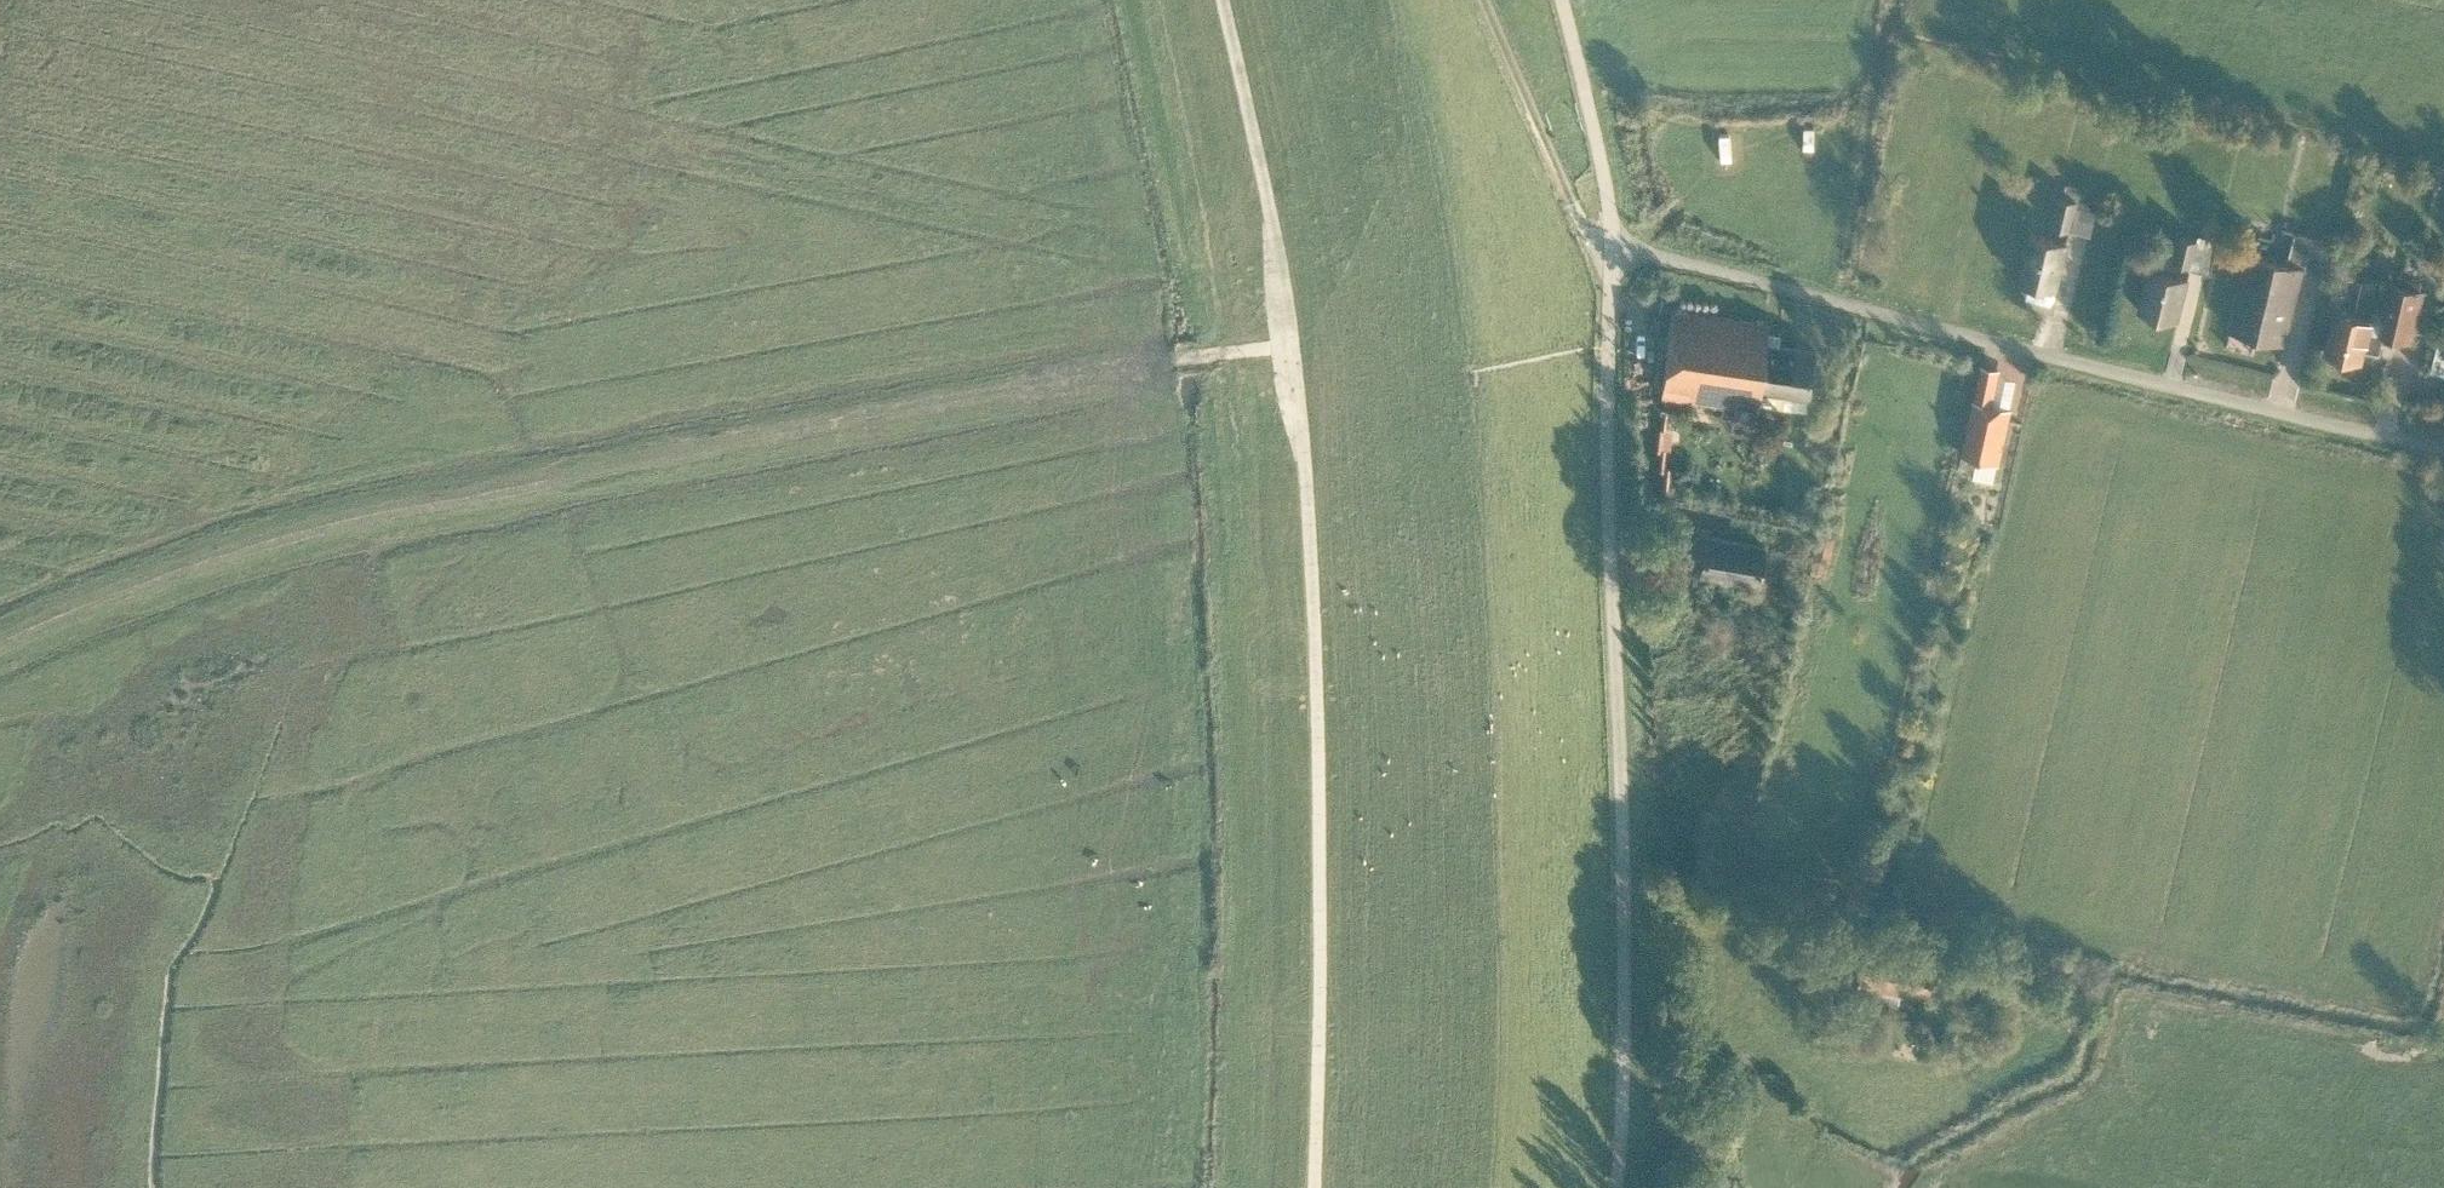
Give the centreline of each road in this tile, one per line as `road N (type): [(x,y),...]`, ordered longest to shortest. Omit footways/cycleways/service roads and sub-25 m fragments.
road 1 (track): [(1294,342),(333,524),(109,592),(0,639)]
road 2 (track): [(1316,1187),(1319,691),(1305,461),(1284,277),(1223,0)]
road 3 (residential): [(1613,1187),(1612,247)]
road 4 (residential): [(1612,247),(2443,446)]
road 5 (track): [(1494,0),(1584,227),(1612,247)]
road 6 (residential): [(1612,247),(1604,168),(1563,0)]

